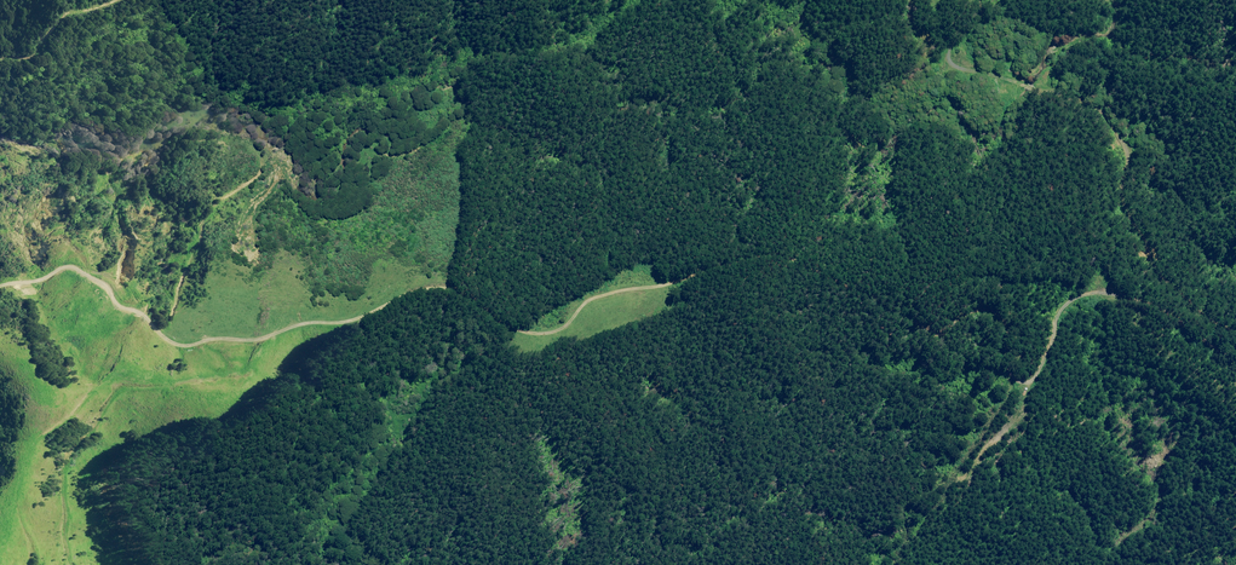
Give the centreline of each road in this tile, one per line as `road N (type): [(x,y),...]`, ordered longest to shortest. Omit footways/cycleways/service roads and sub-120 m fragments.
road 1 (unclassified): [(0,286),(72,267),(109,278),(135,296),(159,333),(188,348),(256,340),(301,323),(342,323),(437,288),(463,291),(509,324),(538,335),(560,330),(593,298),(776,255),(931,330),(945,330),(967,313),(994,314),(1006,331),(1011,374),(1021,381),(1036,377),(1067,304),(1107,292),(1153,305),(1235,359)]
road 2 (track): [(1235,330),(1162,276),(1126,207),(1129,149),(1096,106),(954,60)]
road 3 (track): [(78,564),(65,470),(118,386),(240,376),(273,336)]

